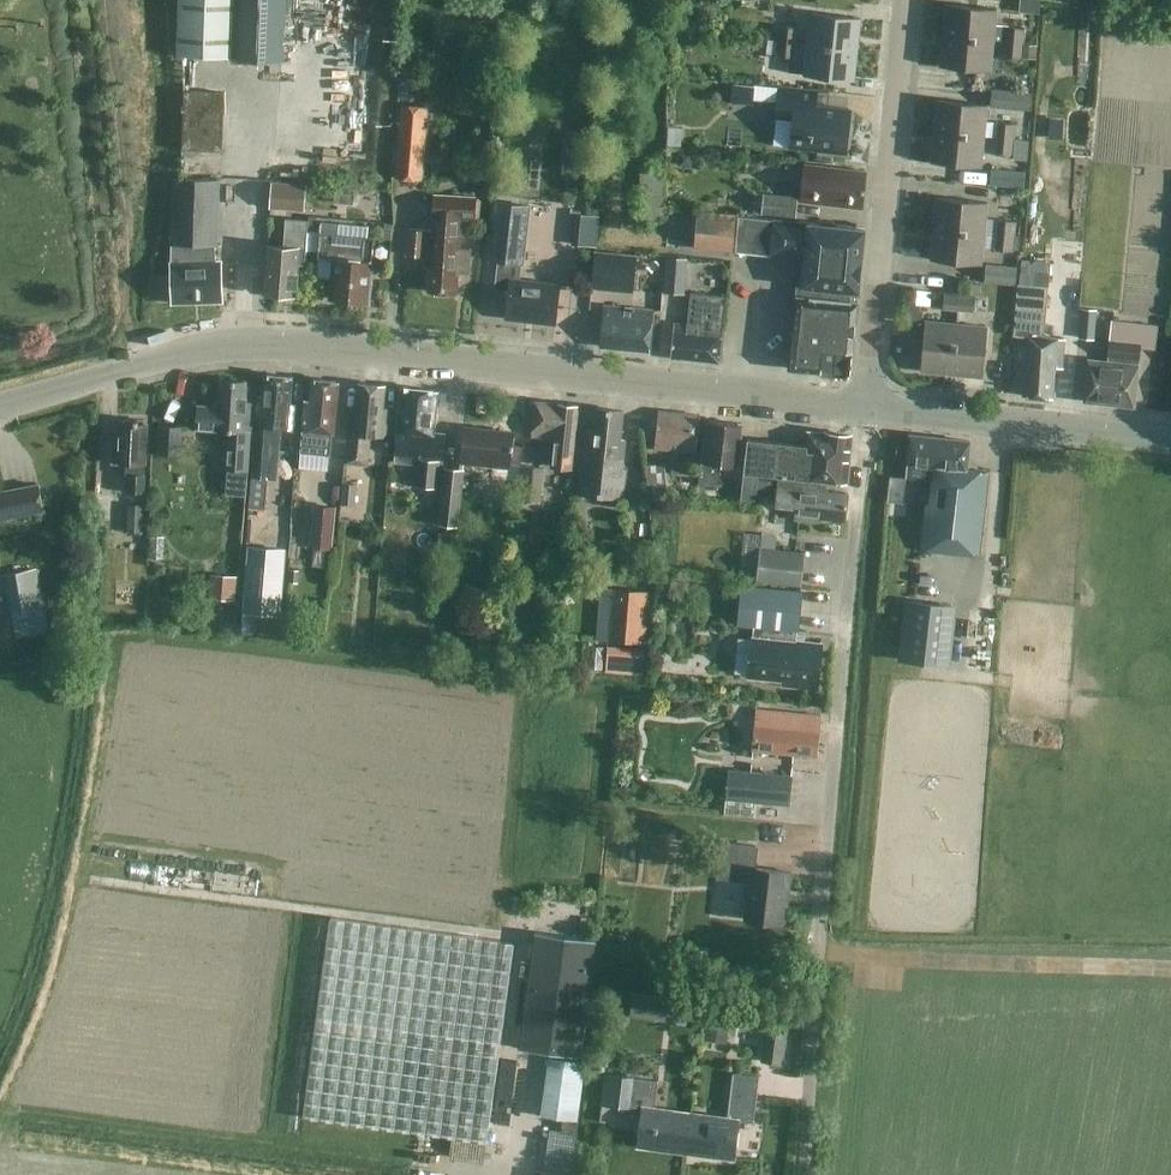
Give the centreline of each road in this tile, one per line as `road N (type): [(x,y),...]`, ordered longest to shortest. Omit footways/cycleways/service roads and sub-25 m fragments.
road 1 (tertiary): [(0,405),(185,352),(275,346),(869,411)]
road 2 (residential): [(802,1174),(817,924),(869,411)]
road 3 (tertiary): [(869,411),(906,0)]
road 4 (tertiary): [(869,411),(1170,442)]

